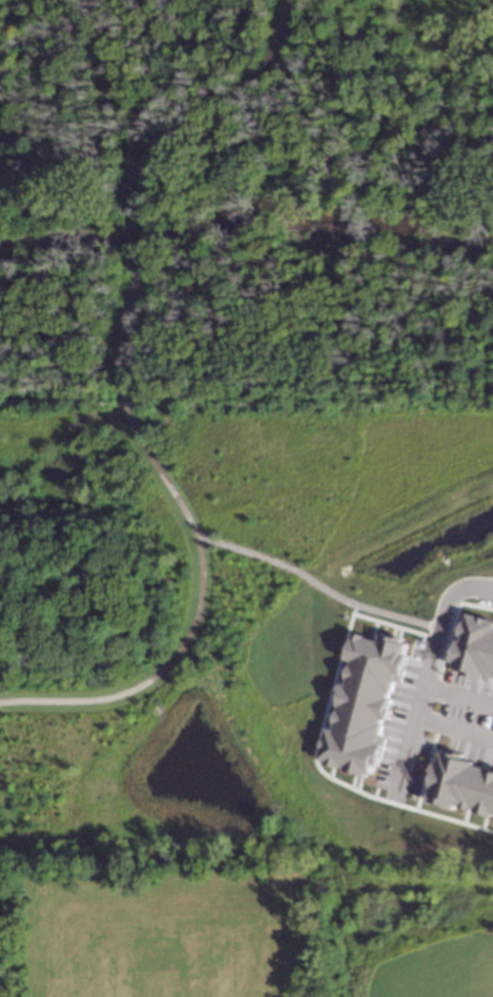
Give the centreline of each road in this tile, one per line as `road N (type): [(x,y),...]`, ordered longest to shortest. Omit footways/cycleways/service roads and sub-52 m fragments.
road 1 (residential): [(492,589),(465,587),(447,599),(392,796)]

